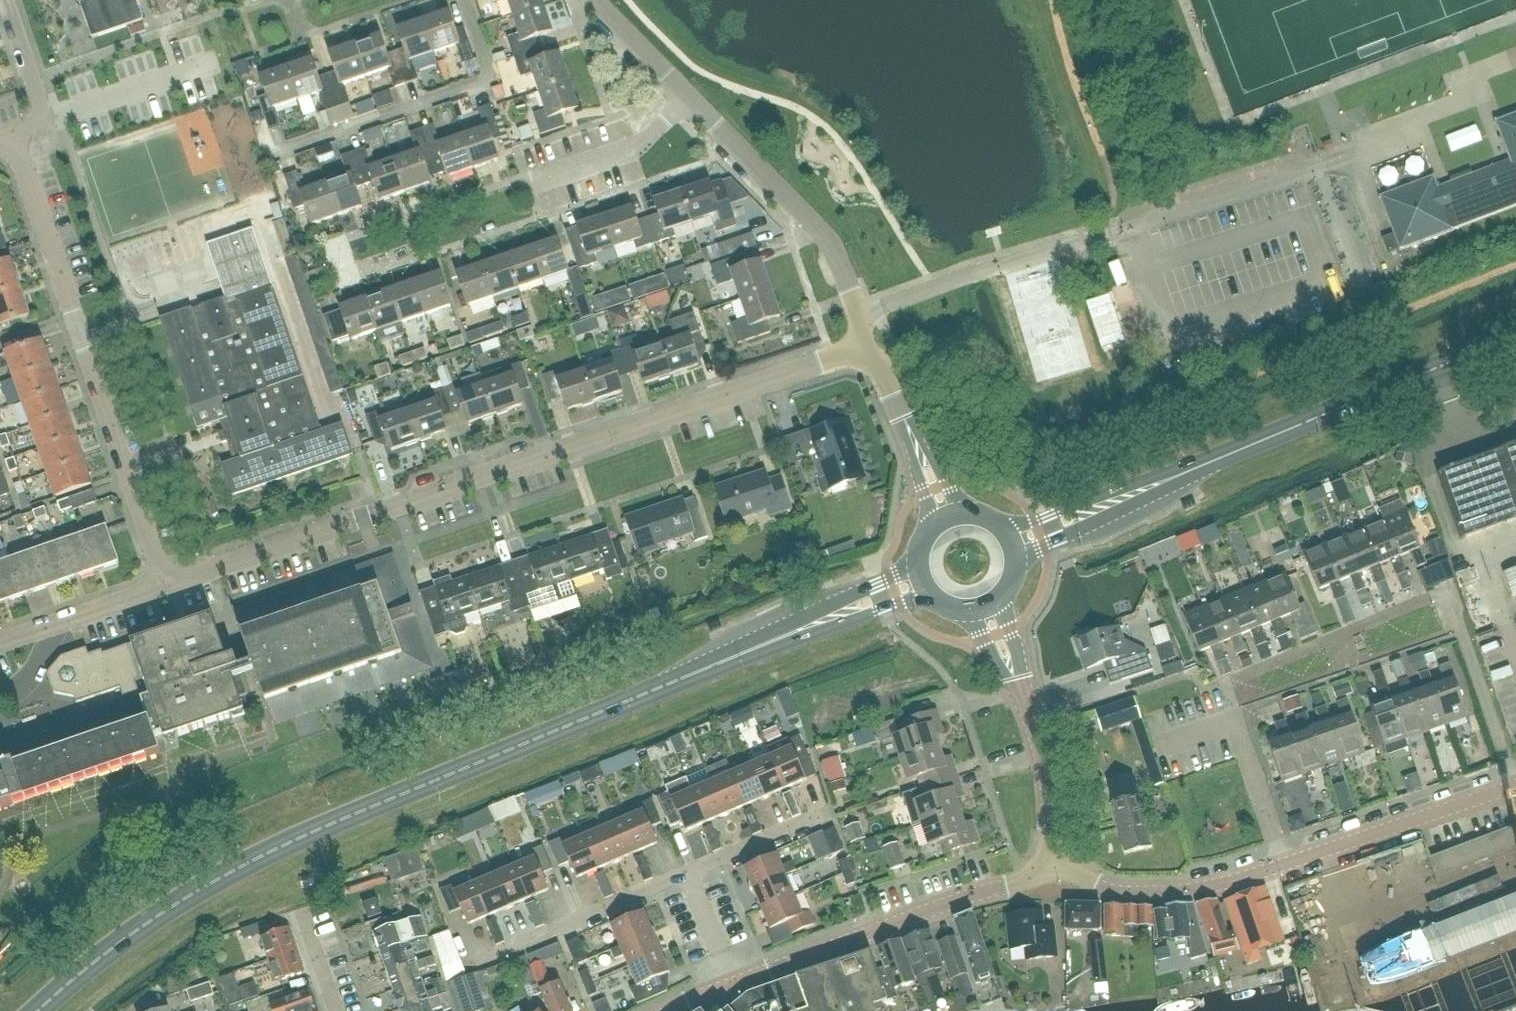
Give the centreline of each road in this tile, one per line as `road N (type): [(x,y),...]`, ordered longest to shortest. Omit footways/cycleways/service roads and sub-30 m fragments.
road 1 (primary): [(39,1010),(158,917),(261,857),(783,638)]
road 2 (residential): [(165,585),(857,356)]
road 3 (residential): [(858,317),(1323,168)]
road 4 (residential): [(165,585),(11,133)]
road 5 (primary): [(1175,478),(1515,337)]
road 6 (residential): [(730,982),(1050,868)]
road 7 (residential): [(462,0),(492,81),(275,158)]
road 8 (residential): [(858,317),(829,242),(685,99)]
road 9 (unclassified): [(1284,866),(1515,786)]
road 10 (residential): [(1284,866),(1234,723),(1154,751)]
road 11 (residential): [(471,965),(688,876)]
road 12 (residential): [(1050,868),(1046,777),(1015,680)]
road 13 (unclassified): [(1098,887),(1192,890),(1284,866)]
road 14 (primary): [(1175,478),(1162,475),(1039,521),(997,525)]
road 15 (residential): [(528,186),(639,149),(685,99)]
road 16 (primary): [(1015,568),(1175,478)]
road 17 (residential): [(0,645),(165,585)]
road 18 (residential): [(11,133),(45,122),(5,0)]
road 19 (primary): [(918,555),(896,576),(790,626),(783,638)]
road 20 (residential): [(688,876),(831,813)]
road 21 (primary): [(783,638),(932,598)]
road 22 (residential): [(685,99),(593,0)]

